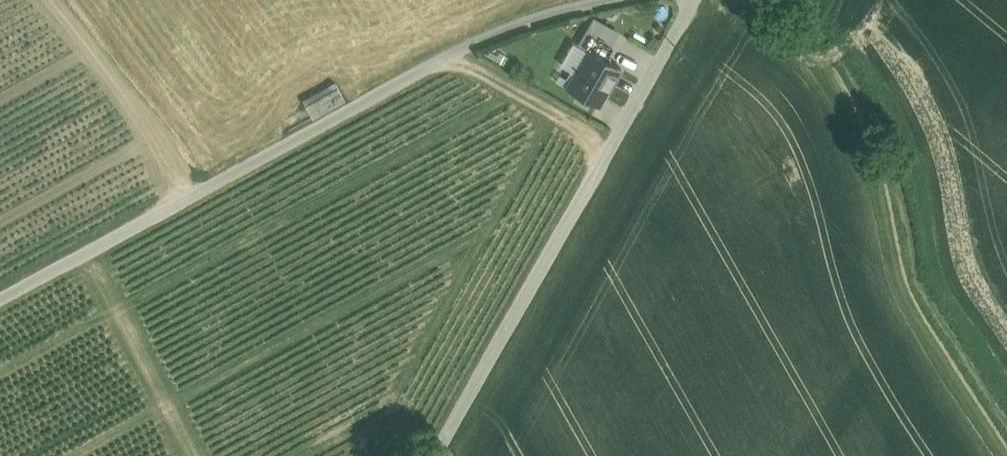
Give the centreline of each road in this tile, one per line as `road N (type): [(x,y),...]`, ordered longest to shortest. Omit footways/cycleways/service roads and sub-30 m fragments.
road 1 (unclassified): [(0,295),(464,44),(603,0)]
road 2 (track): [(438,455),(693,0)]

